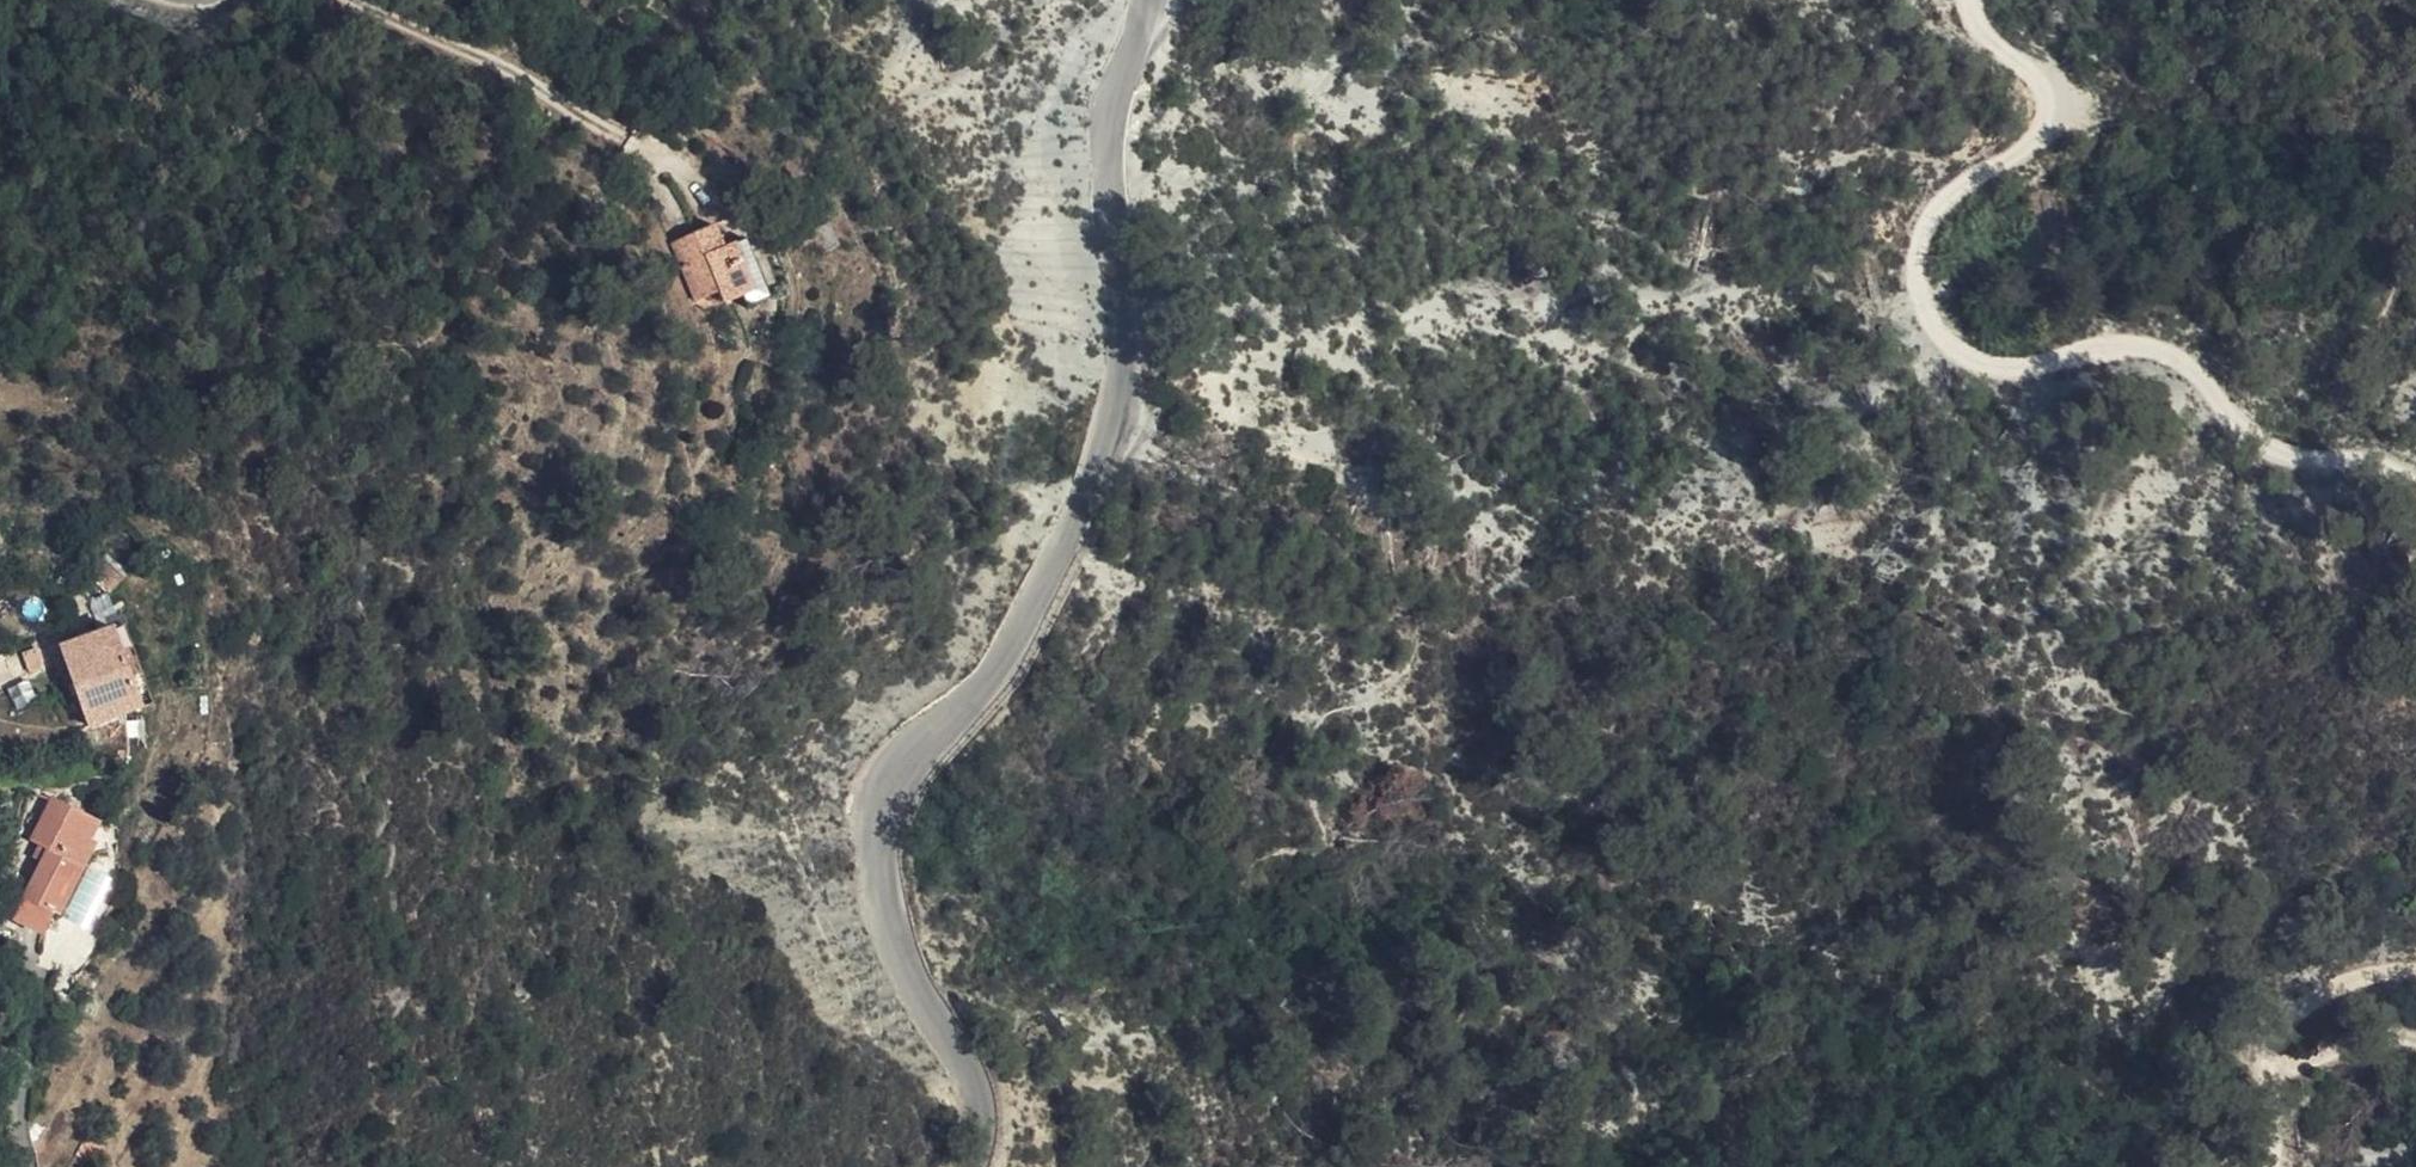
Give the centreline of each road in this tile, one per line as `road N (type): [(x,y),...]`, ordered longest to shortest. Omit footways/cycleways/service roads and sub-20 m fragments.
road 1 (tertiary): [(969,1166),(981,1124),(966,1065),(881,910),(874,840),(894,789),(992,678),(1063,545),(1109,426),(1126,358),(1106,165),(1112,105),(1150,0)]
road 2 (track): [(1962,0),(1968,34),(2052,82),(2049,133),(1929,219),(1913,278),(1926,328),(1976,370),(2009,373),(2139,350),(2174,357),(2271,463),(2344,465),(2415,483)]
road 3 (track): [(2415,976),(2361,974),(2320,994),(2270,1054),(2271,1166)]

